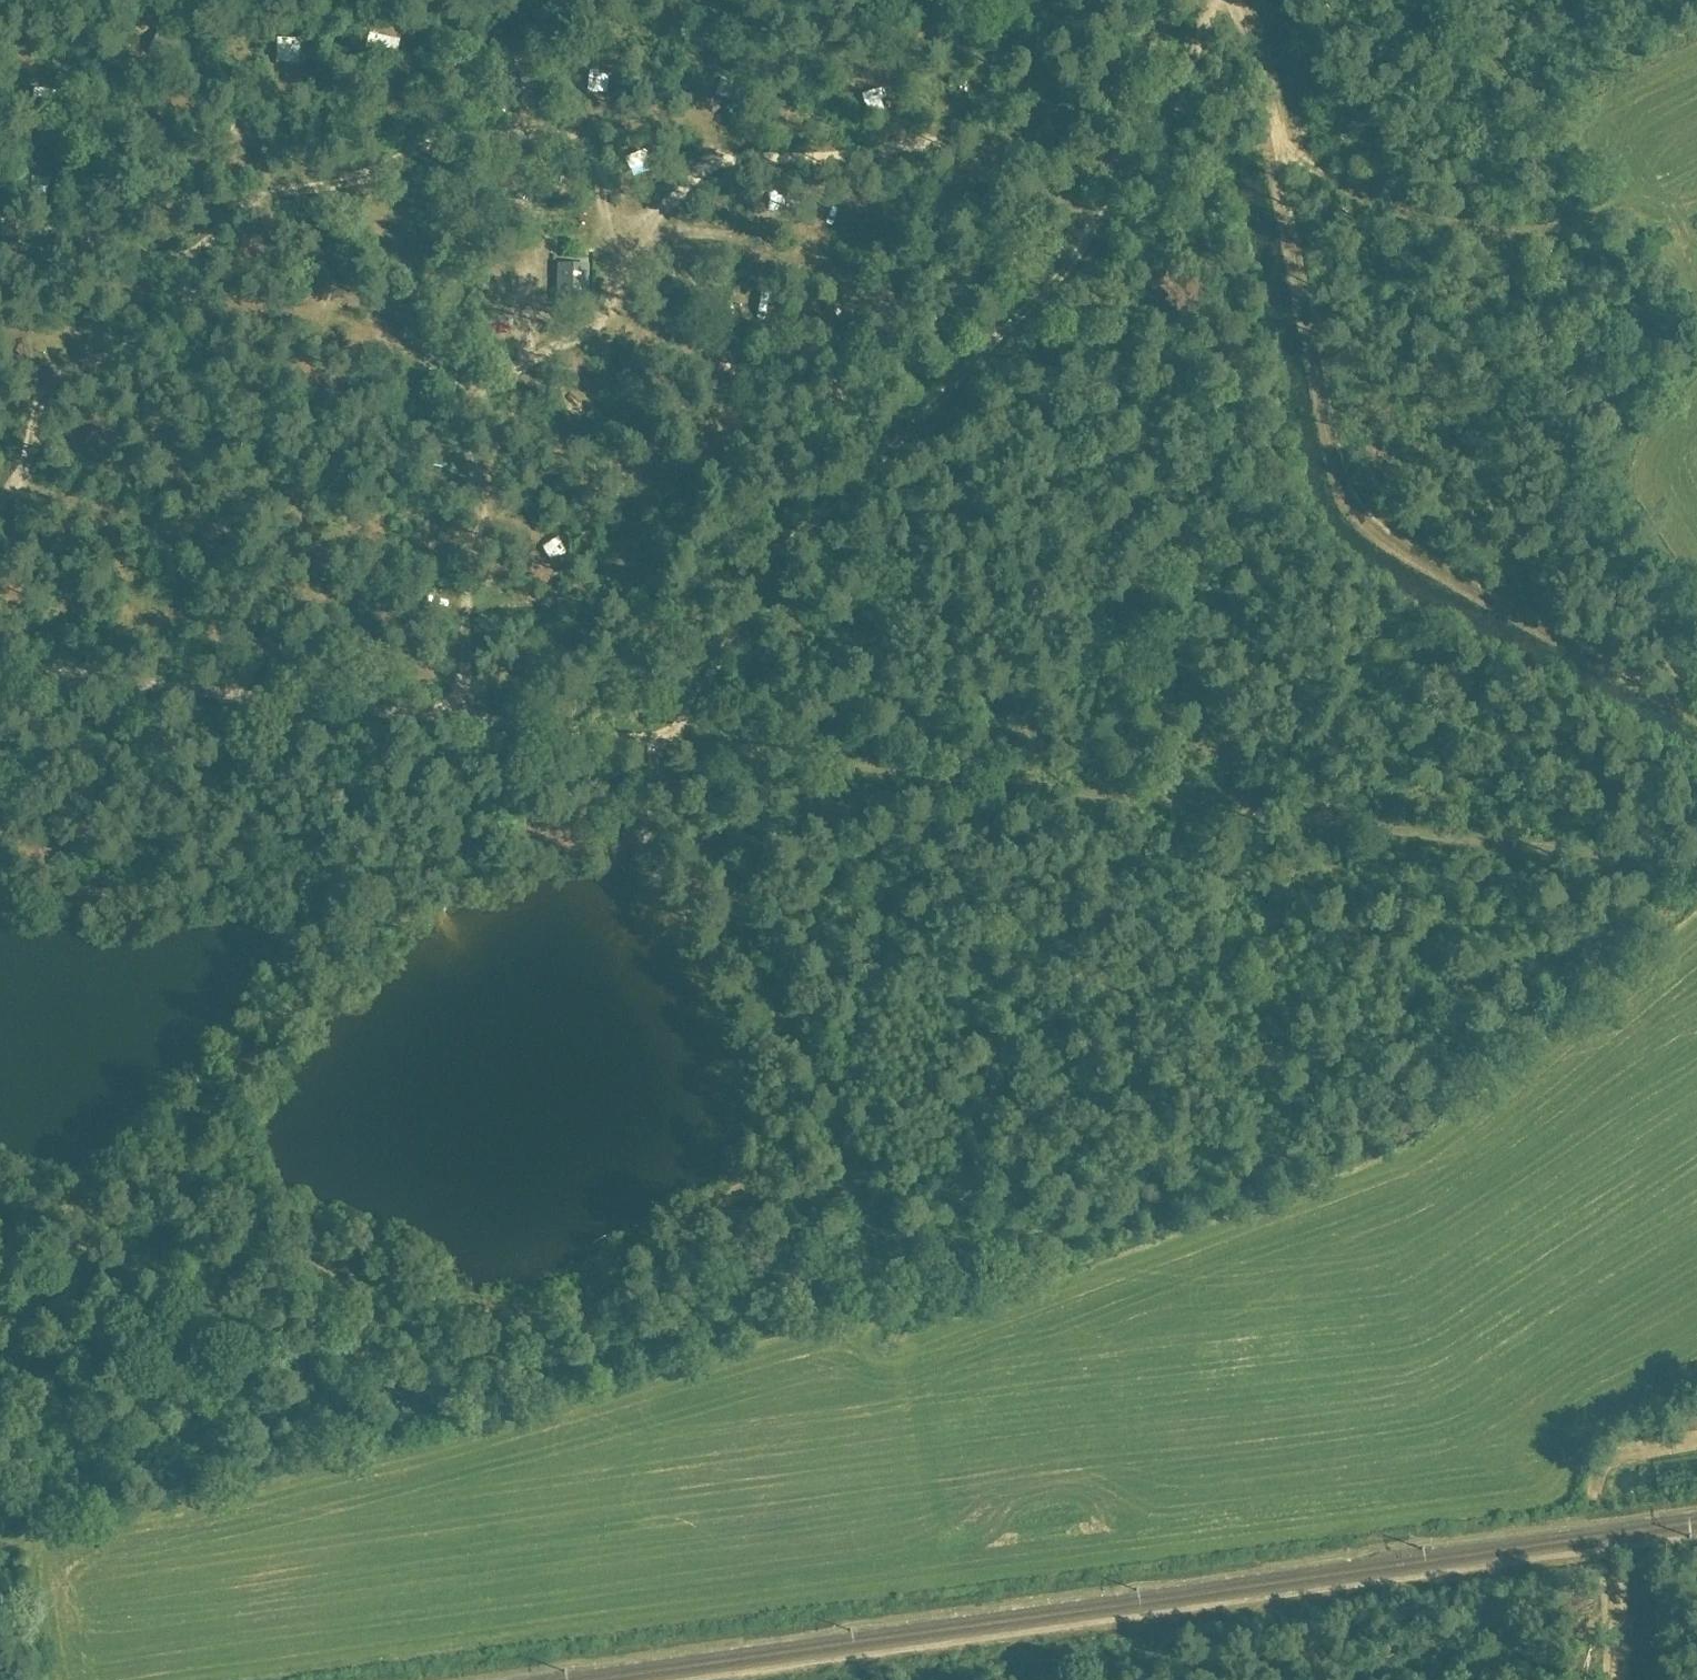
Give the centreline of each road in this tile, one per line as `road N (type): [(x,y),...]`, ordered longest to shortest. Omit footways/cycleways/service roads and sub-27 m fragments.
road 1 (track): [(0,667),(1683,865),(1696,852)]
road 2 (track): [(0,245),(148,209),(227,163),(352,174),(470,130),(519,129),(618,155),(684,124),(794,145),(954,131),(980,136),(1099,209)]
road 3 (track): [(1203,0),(1183,78),(1099,209),(746,605),(720,662),(664,743)]
road 4 (track): [(1235,0),(1271,100),(1345,486),(1412,547),(1696,709)]
road 5 (track): [(767,139),(686,192),(614,274),(588,325),(558,354),(511,367),(483,427),(466,720)]
road 6 (track): [(664,743),(811,1123),(876,1335)]
road 7 (track): [(1278,132),(1320,169),(1385,205),(1483,230),(1559,231),(1638,199)]
road 8 (track): [(179,191),(27,379),(28,465),(0,495)]

